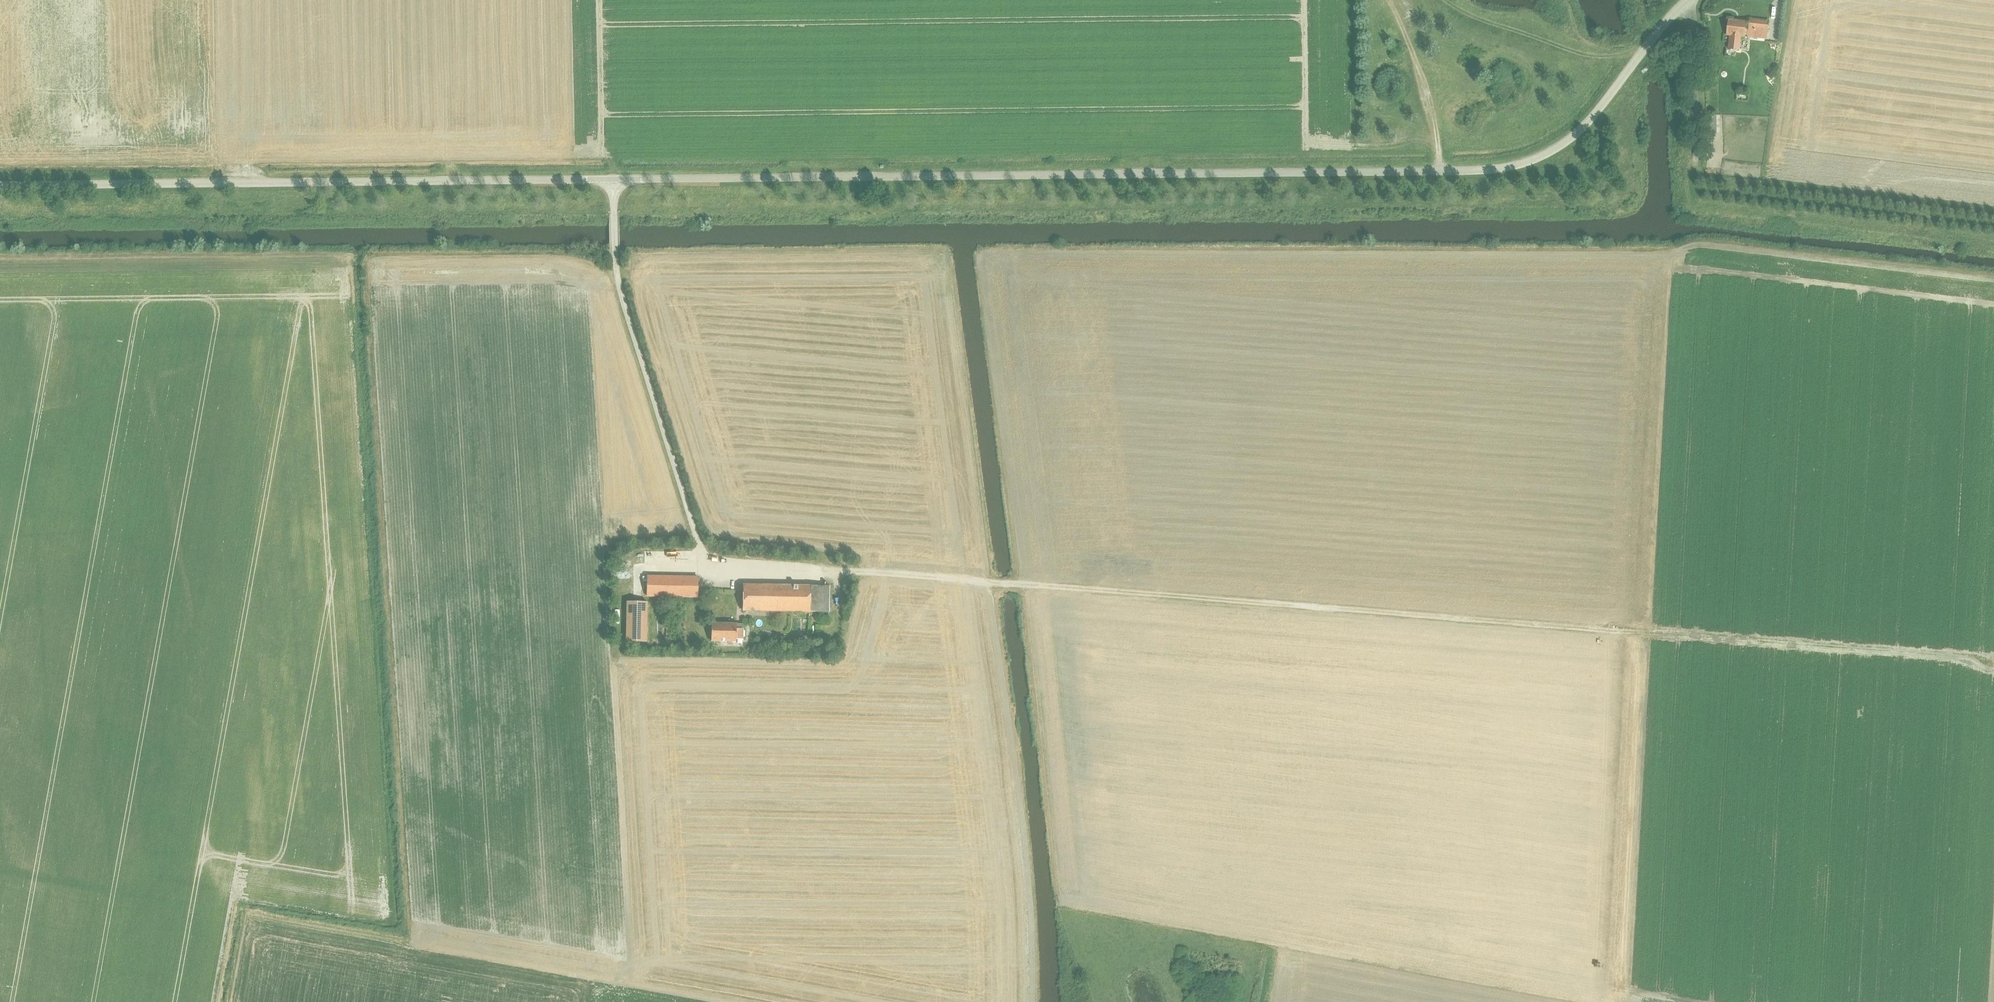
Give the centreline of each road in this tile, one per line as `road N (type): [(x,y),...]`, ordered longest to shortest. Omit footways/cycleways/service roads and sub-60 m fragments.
road 1 (unclassified): [(0,186),(1501,168),(1573,135),(1687,0)]
road 2 (track): [(1390,0),(1431,95),(1440,170)]

